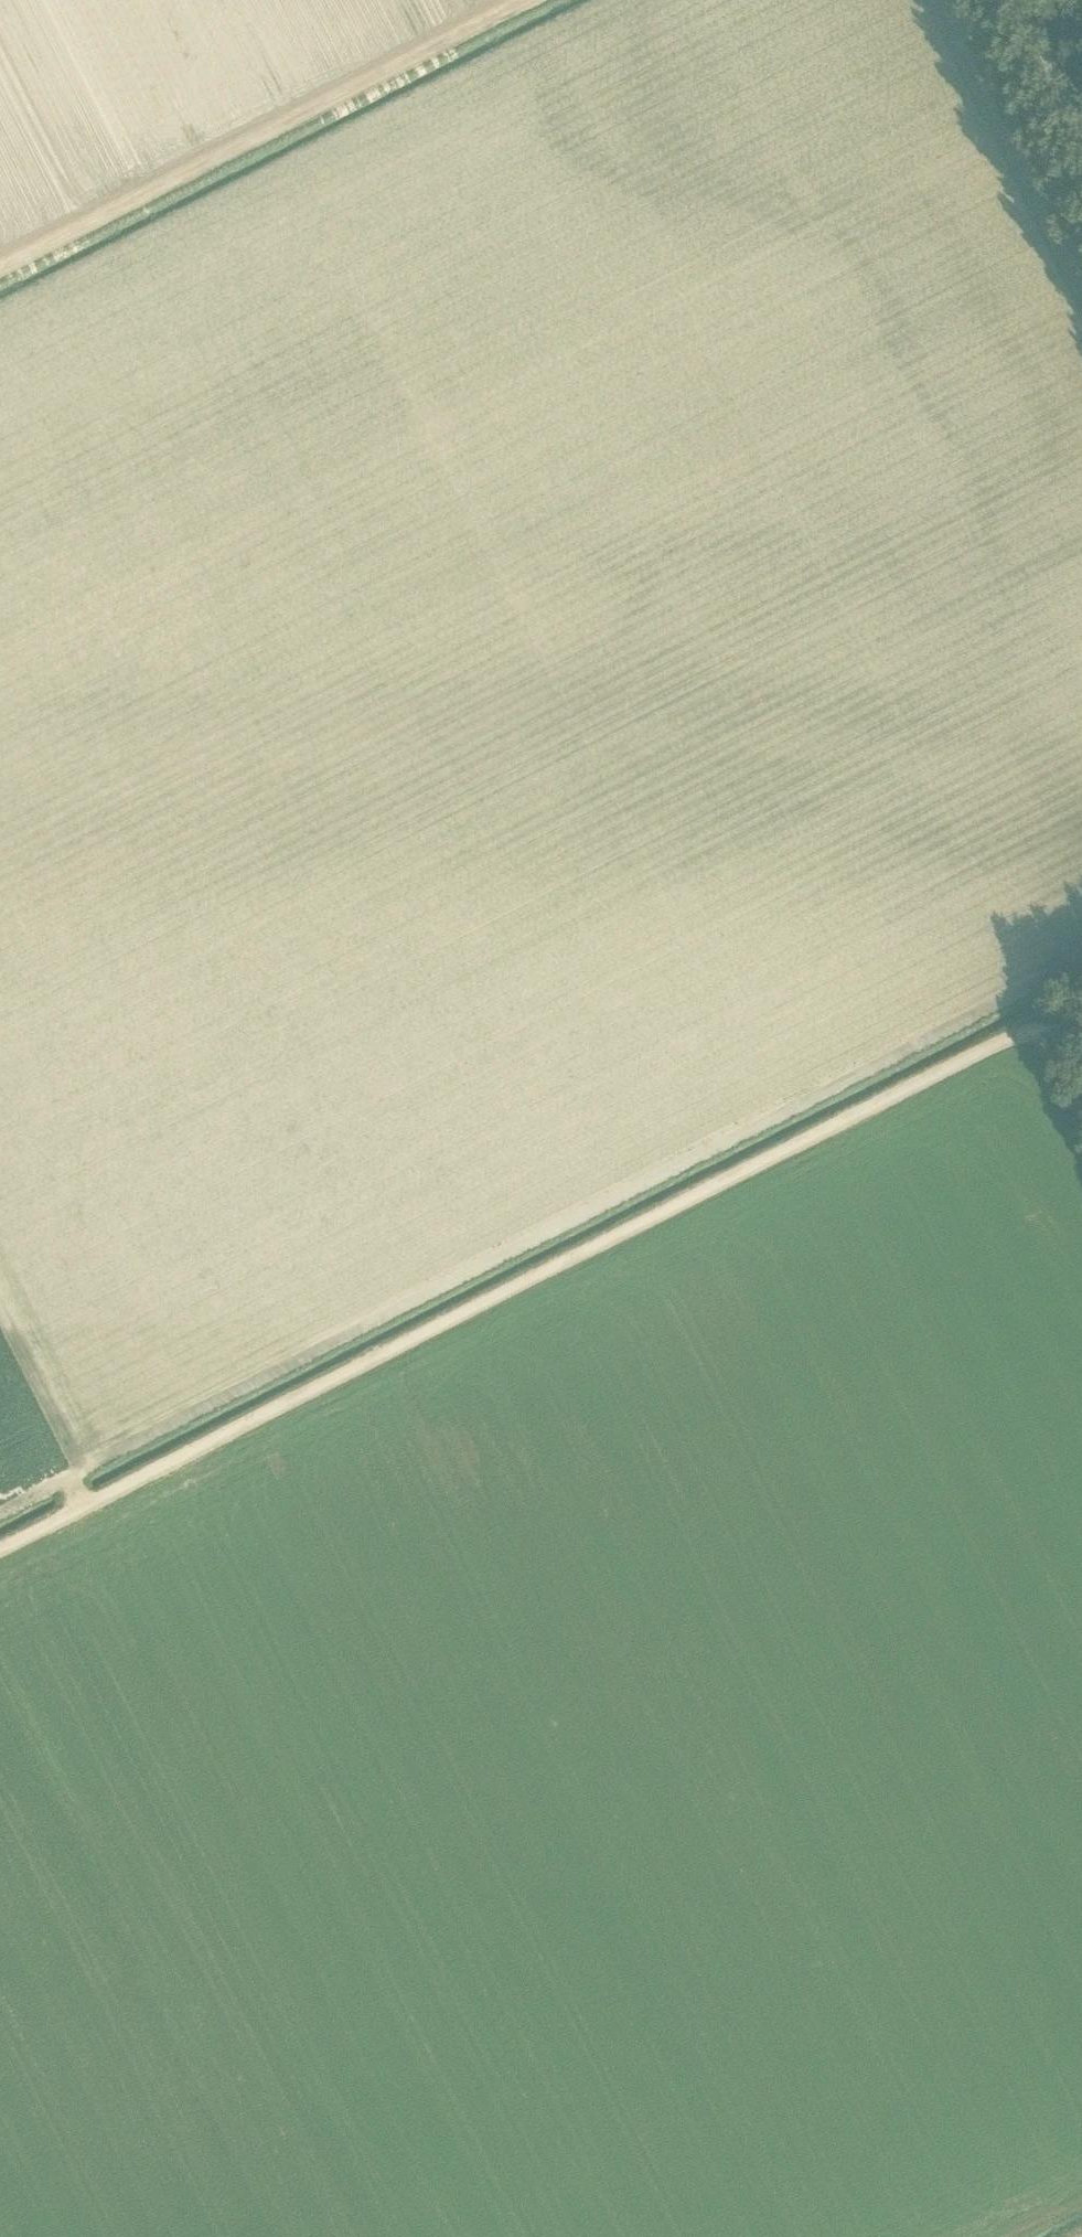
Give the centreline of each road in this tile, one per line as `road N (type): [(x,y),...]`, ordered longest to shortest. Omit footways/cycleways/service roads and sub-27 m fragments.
road 1 (unclassified): [(1081,128),(1017,0)]

